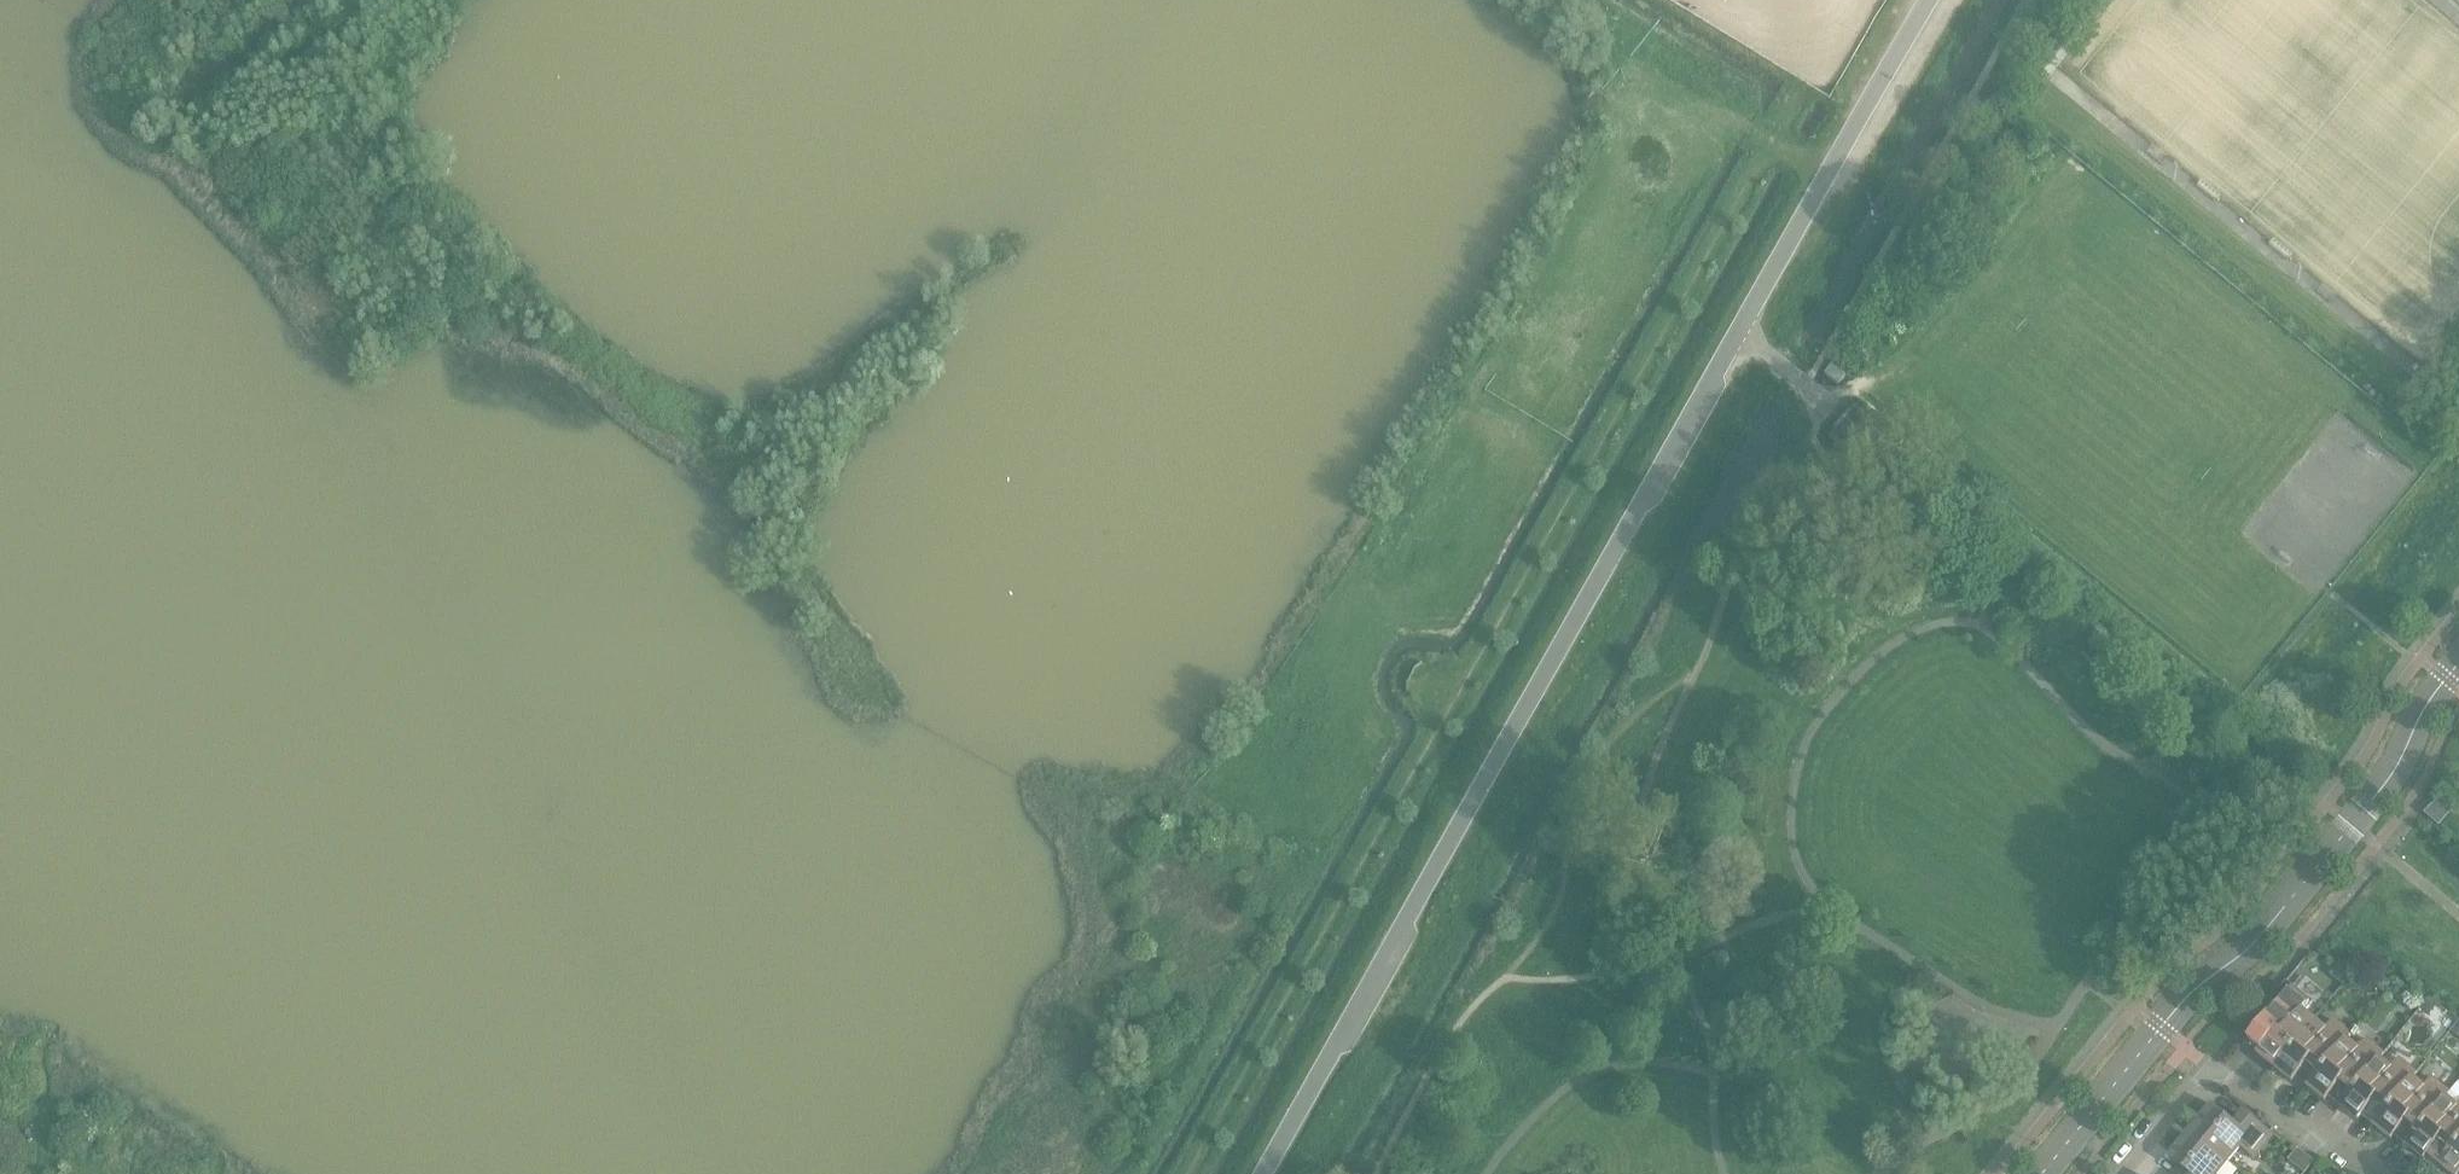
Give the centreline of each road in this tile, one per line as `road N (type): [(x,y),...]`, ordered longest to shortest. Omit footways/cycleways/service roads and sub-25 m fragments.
road 1 (unclassified): [(1266,1173),(1931,0)]
road 2 (tertiary): [(2040,1173),(2162,1025),(2256,940),(2391,775),(2458,658)]
road 3 (residential): [(2388,1173),(2310,1112),(2283,1113),(2207,1060)]
road 4 (residential): [(2116,1173),(2207,1060)]

